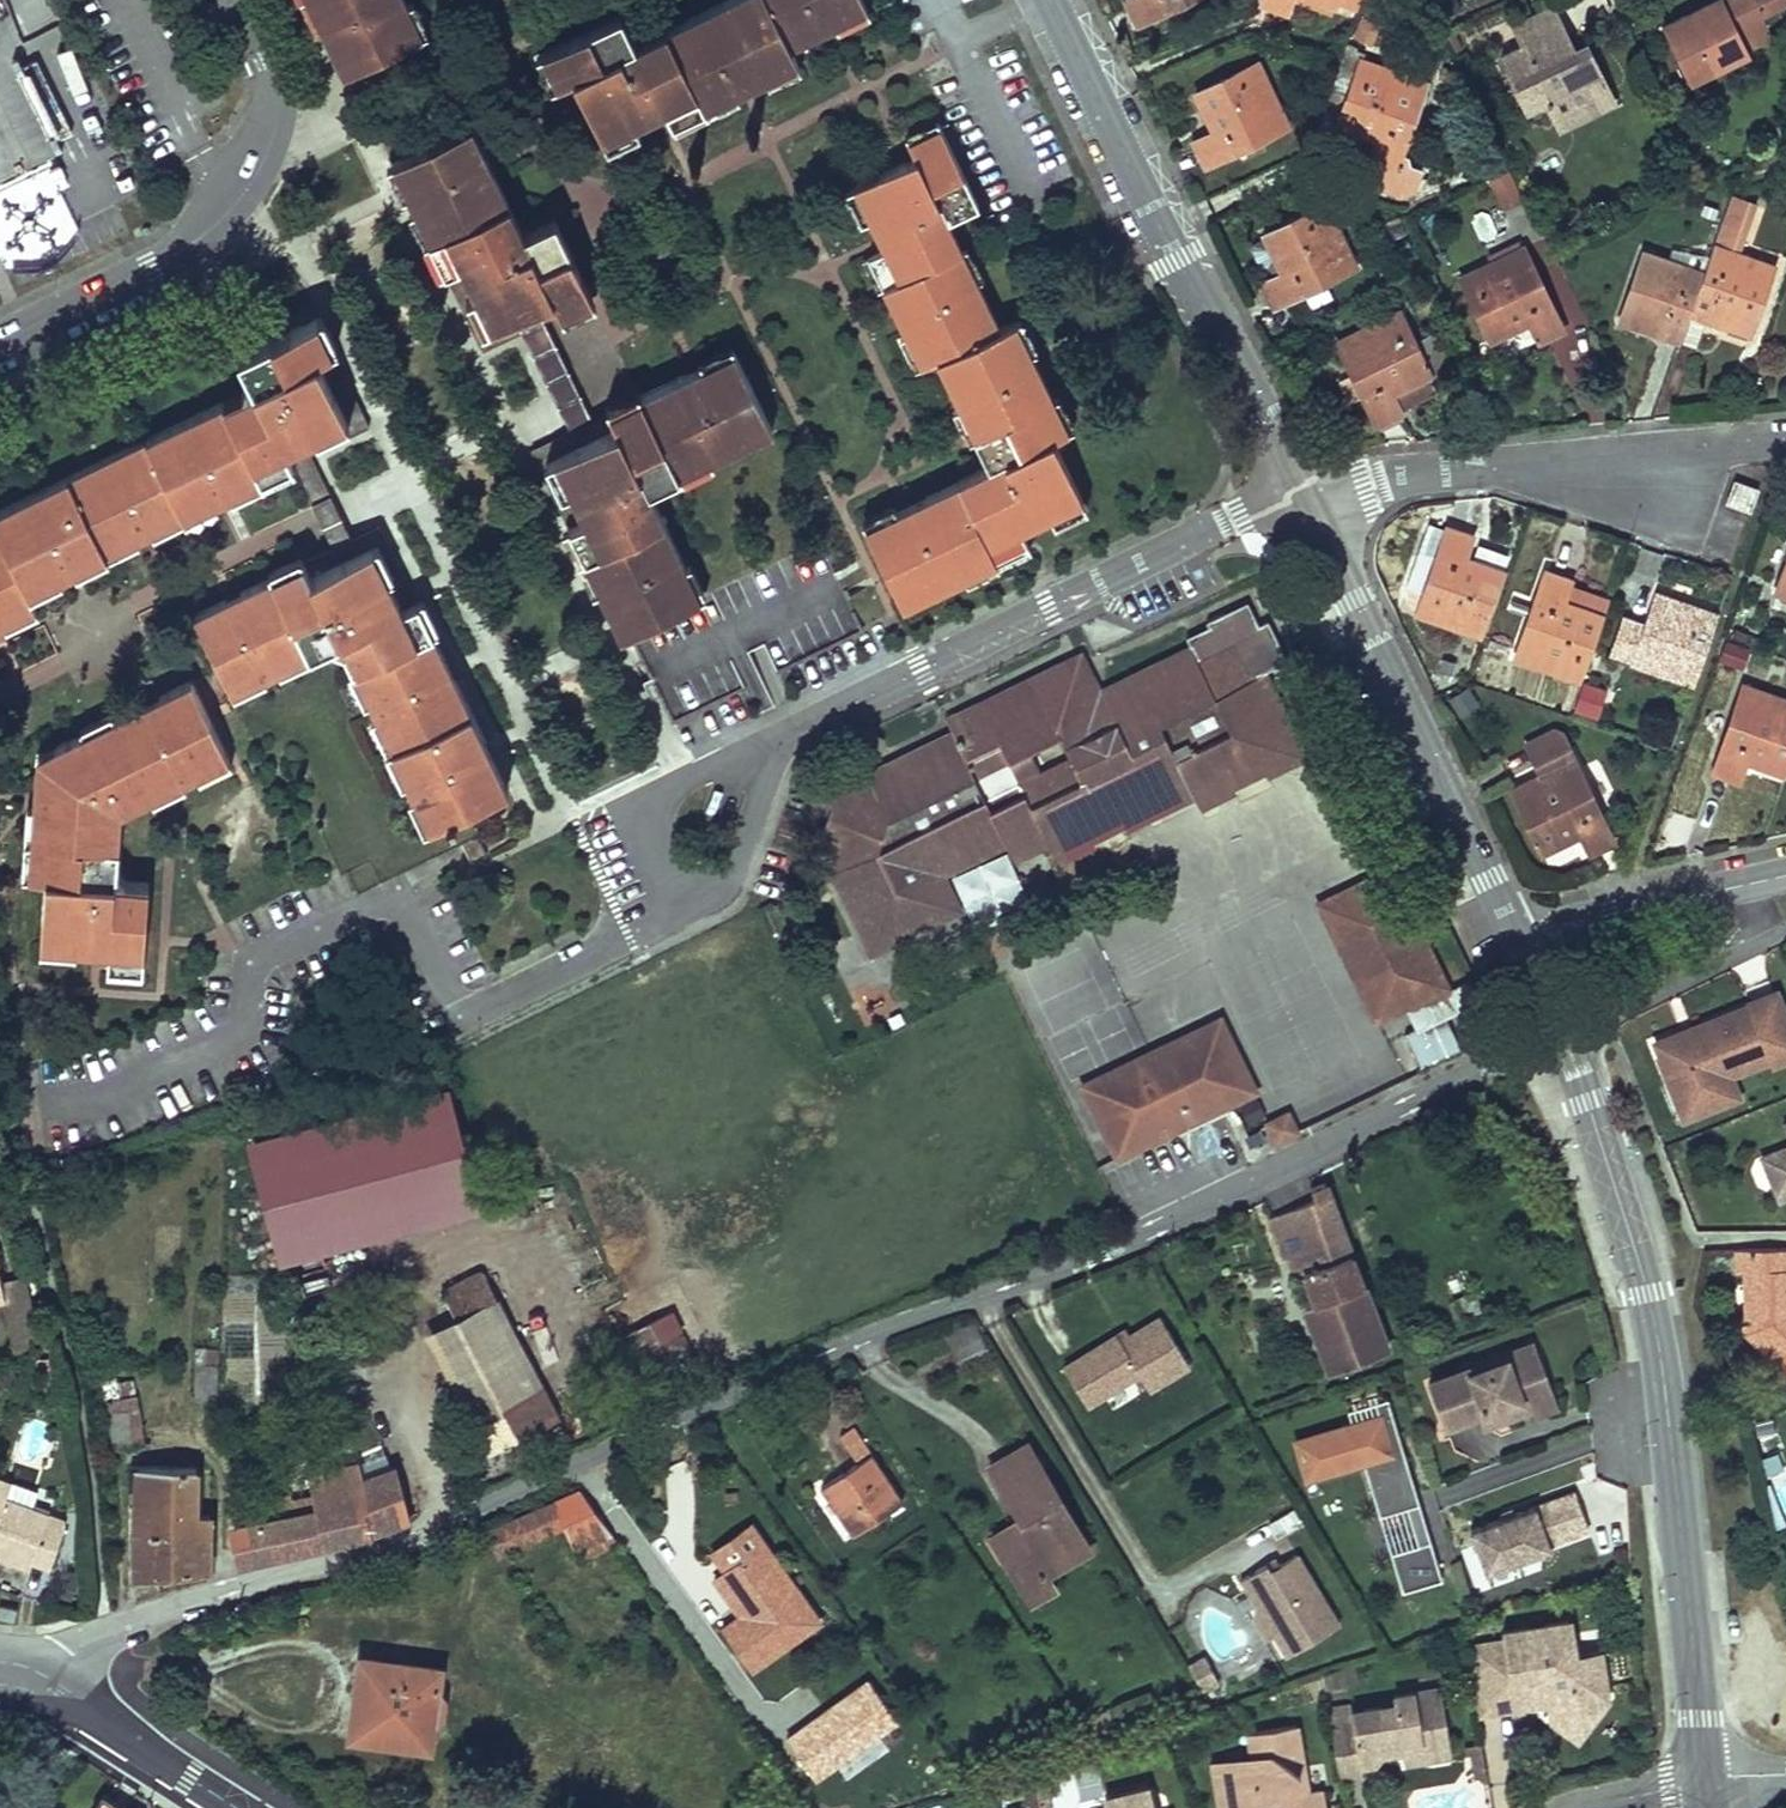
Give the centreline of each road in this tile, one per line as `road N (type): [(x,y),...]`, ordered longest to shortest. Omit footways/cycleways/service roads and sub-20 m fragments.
road 1 (tertiary): [(1566,1030),(1647,1295),(1705,1782)]
road 2 (residential): [(1126,1245),(857,1343),(489,1505)]
road 3 (residential): [(1308,495),(1242,514),(1048,601),(757,761)]
road 4 (tertiary): [(1051,0),(1177,260),(1308,495)]
road 5 (tertiary): [(1308,495),(1342,603),(1514,950)]
road 6 (residential): [(51,1698),(74,1656),(120,1627),(408,1541),(489,1505)]
road 7 (residential): [(1126,1245),(1566,1030)]
road 8 (residential): [(1308,495),(1437,464),(1785,431)]
road 9 (residential): [(757,761),(681,778),(630,828),(657,915),(725,884),(756,807)]
road 10 (residential): [(242,0),(280,94),(277,119),(247,192),(188,247)]
road 11 (residential): [(1785,876),(1514,950)]
road 12 (tertiary): [(51,1698),(122,1733),(235,1807)]
road 13 (residential): [(0,340),(188,247)]
road 14 (residential): [(1705,1782),(1568,1807)]

